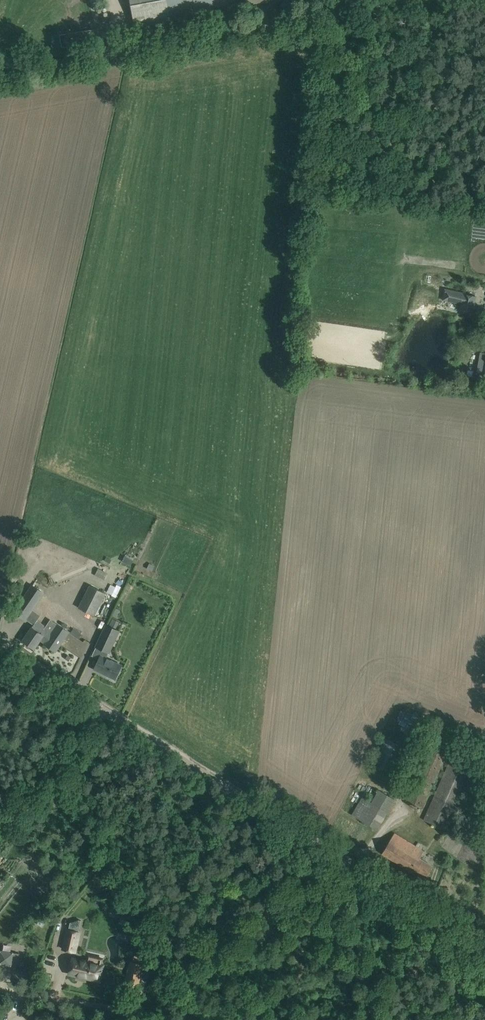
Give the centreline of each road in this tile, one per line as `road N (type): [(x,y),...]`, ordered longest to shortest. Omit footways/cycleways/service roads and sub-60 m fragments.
road 1 (unclassified): [(484,935),(99,698)]
road 2 (track): [(188,1015),(53,759)]
road 3 (unclassified): [(128,49),(395,0)]
road 4 (unclassified): [(0,828),(99,698)]
road 5 (track): [(0,73),(128,49)]

